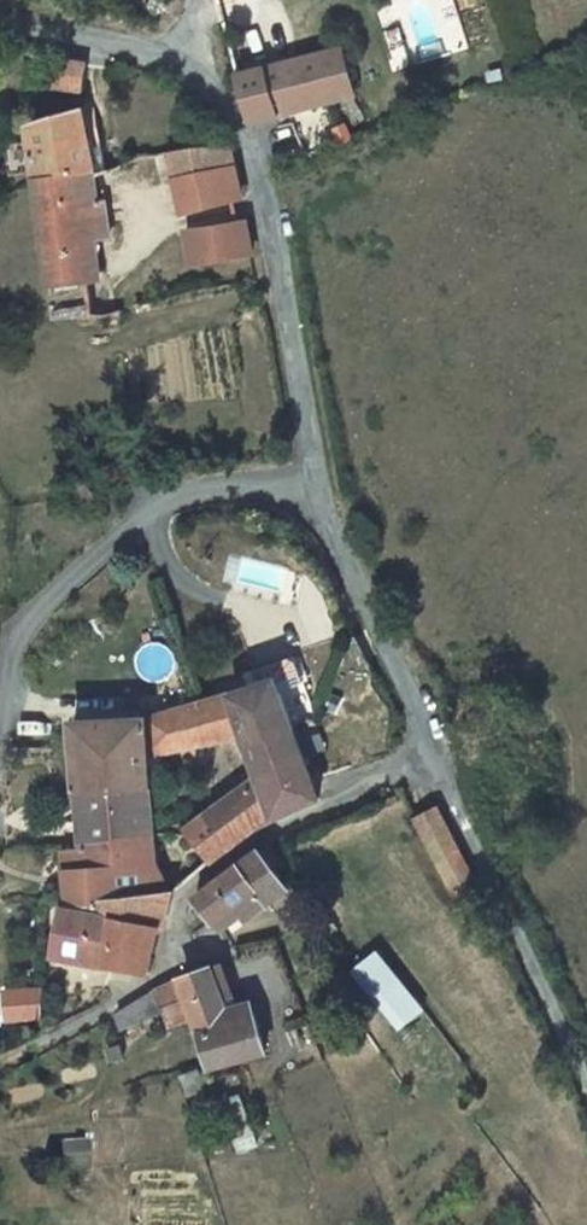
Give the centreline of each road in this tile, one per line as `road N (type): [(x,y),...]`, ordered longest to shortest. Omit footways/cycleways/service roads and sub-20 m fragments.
road 1 (unclassified): [(586,1090),(316,485),(262,181),(216,99),(183,65),(0,25)]

